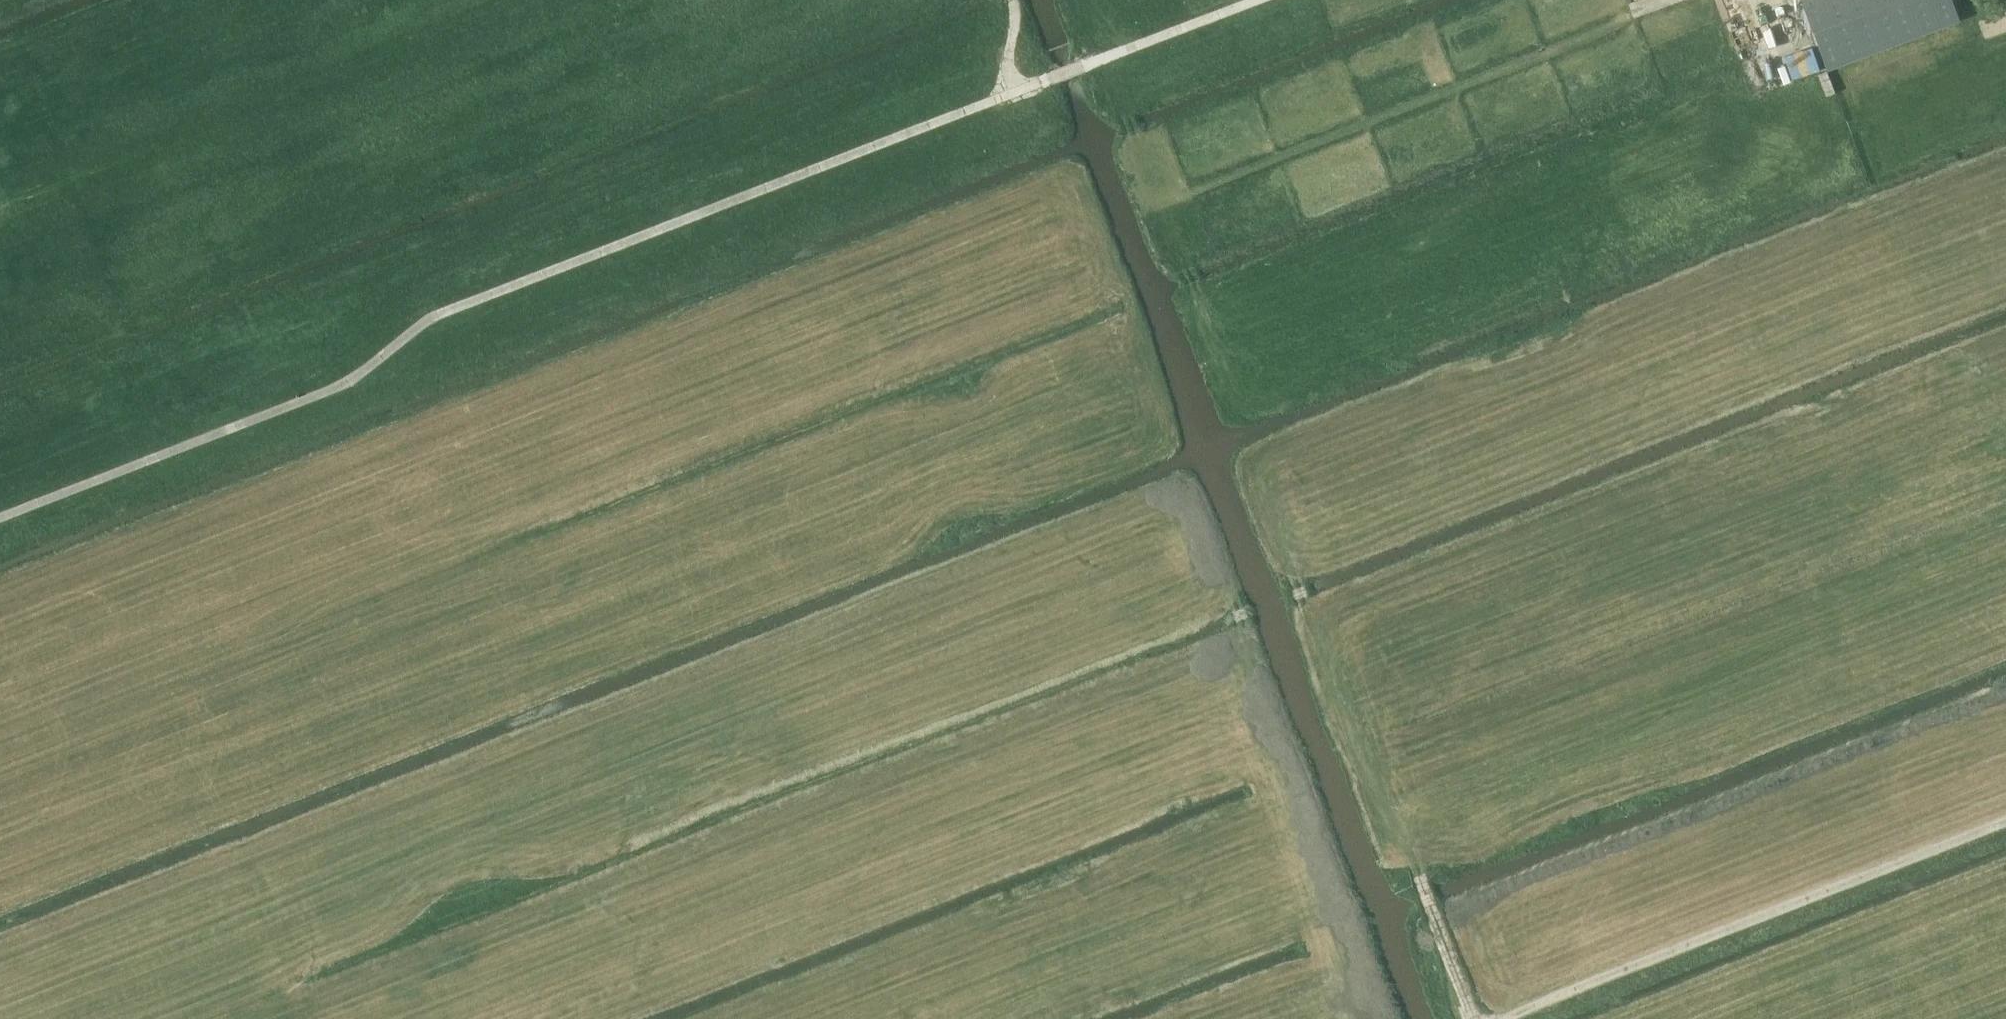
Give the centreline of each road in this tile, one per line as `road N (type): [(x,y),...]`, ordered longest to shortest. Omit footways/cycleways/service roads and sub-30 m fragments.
road 1 (track): [(0,522),(341,390),(435,321),(1022,91),(1008,72),(1013,0)]
road 2 (track): [(1512,1018),(2005,825)]
road 3 (track): [(1022,91),(1254,0)]
road 4 (track): [(1477,1018),(1422,878)]

